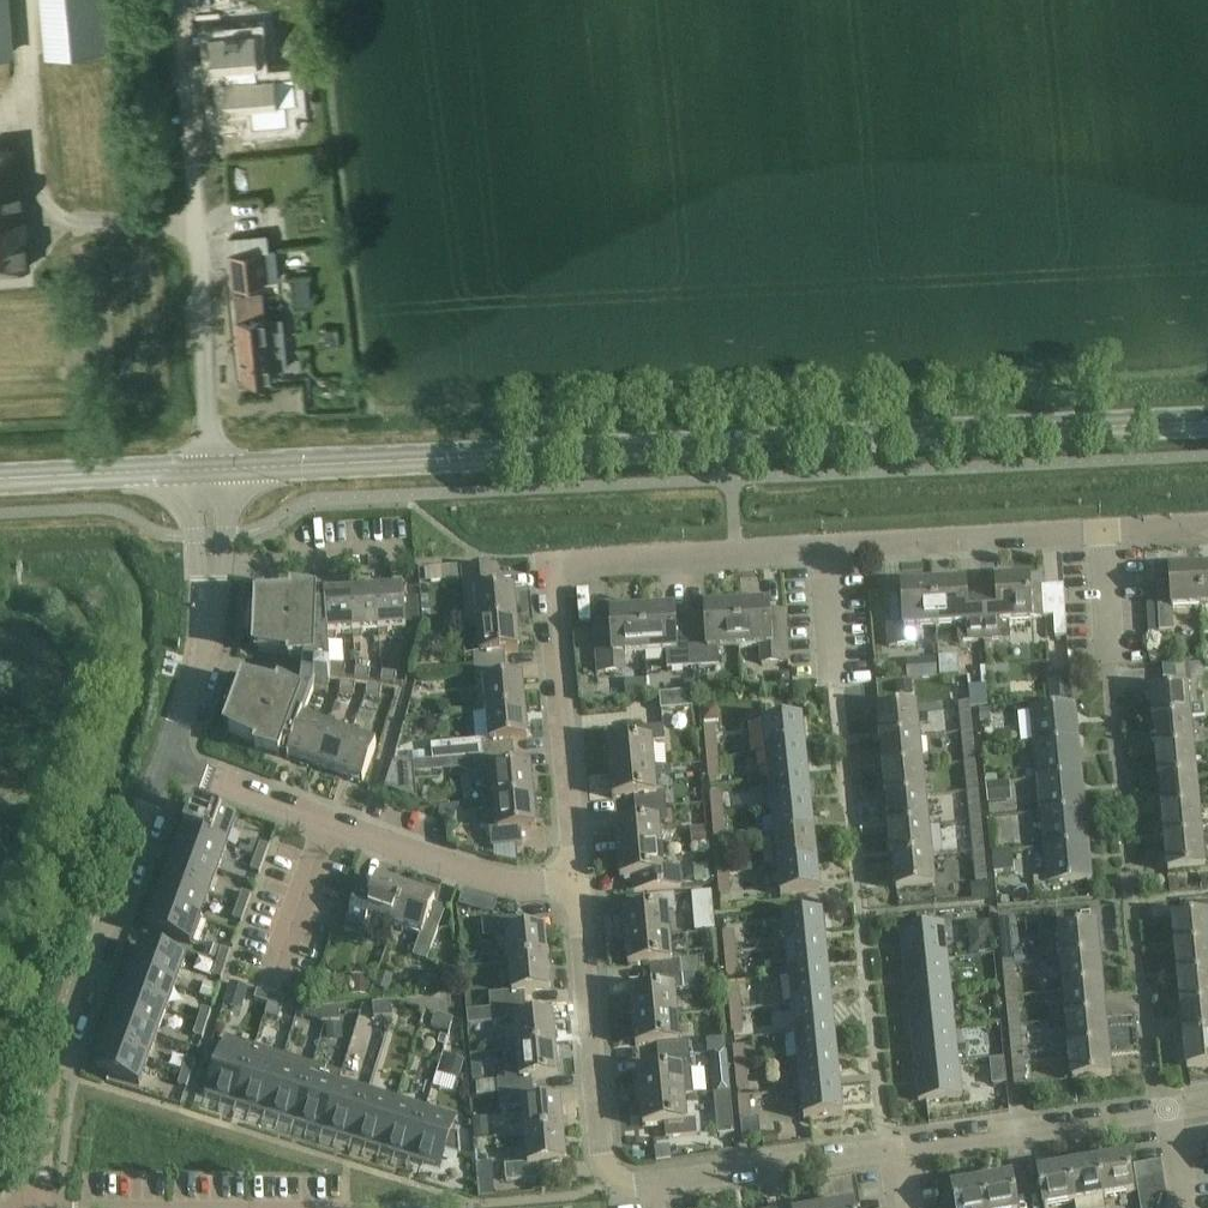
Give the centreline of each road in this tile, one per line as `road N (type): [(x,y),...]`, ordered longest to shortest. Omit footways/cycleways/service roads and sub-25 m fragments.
road 1 (secondary): [(211,469),(1207,422)]
road 2 (residential): [(574,883),(552,575),(572,561),(824,547)]
road 3 (residential): [(38,1207),(37,1133),(48,1073),(168,765)]
road 4 (unclassified): [(168,765),(206,623),(211,469)]
road 5 (residential): [(607,1165),(574,883)]
road 6 (residential): [(896,1149),(1173,1110)]
road 7 (residential): [(824,547),(1103,529)]
road 8 (residential): [(574,883),(479,874),(330,820)]
road 9 (residential): [(654,1185),(896,1149)]
road 10 (secondary): [(0,480),(211,469)]
road 11 (residential): [(330,820),(168,765)]
road 12 (residential): [(330,820),(272,977)]
road 13 (residential): [(835,674),(824,547)]
road 14 (residential): [(1108,649),(1103,529)]

